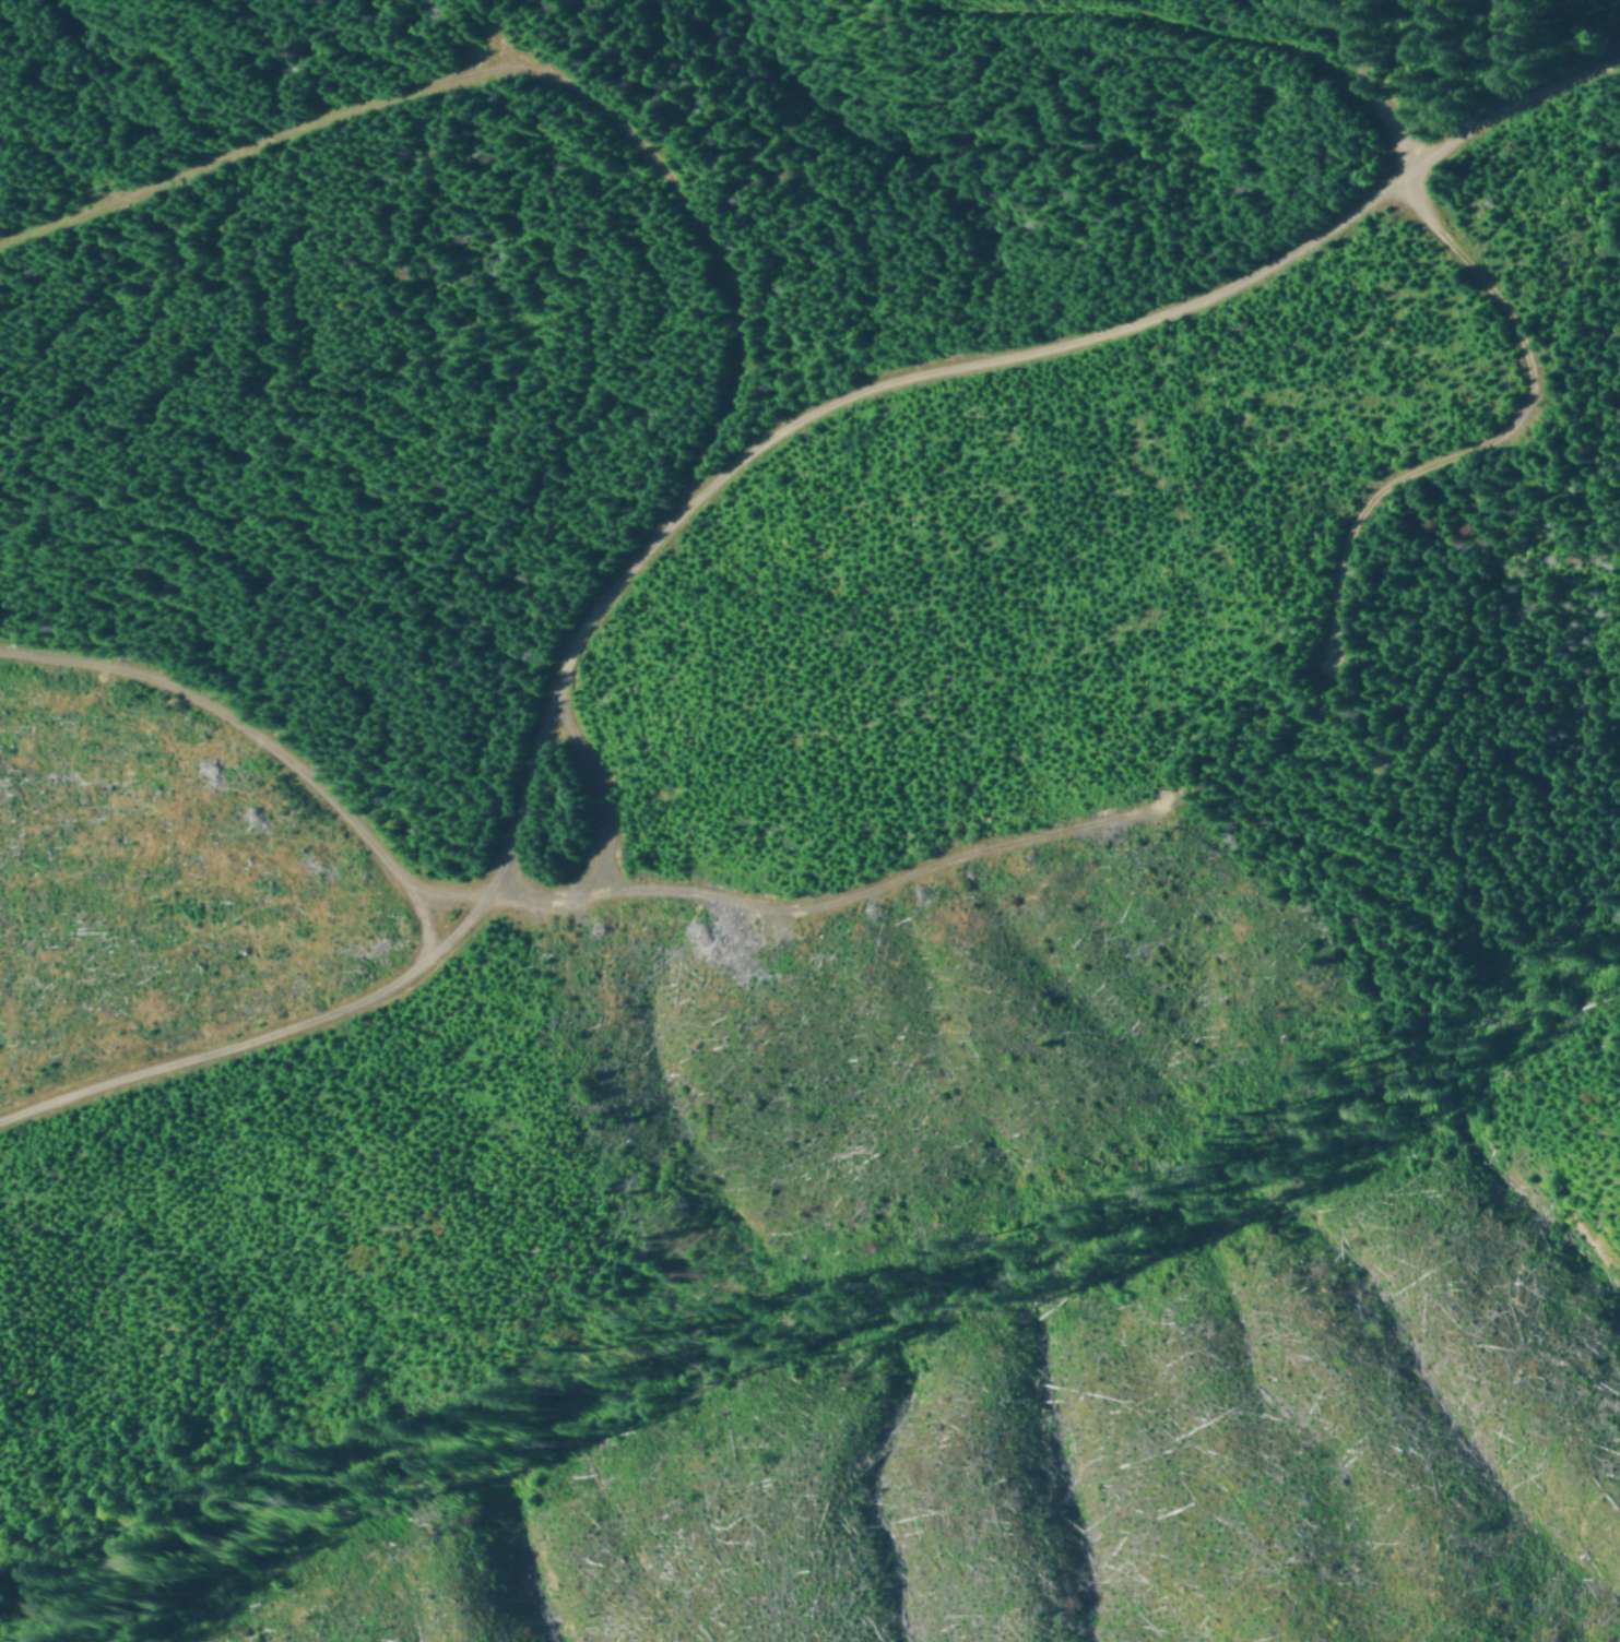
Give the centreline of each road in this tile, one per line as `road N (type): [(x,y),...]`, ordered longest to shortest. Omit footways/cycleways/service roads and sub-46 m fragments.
road 1 (track): [(1619,80),(1225,298),(858,412),(731,499),(404,961),(284,1040),(0,1135)]

